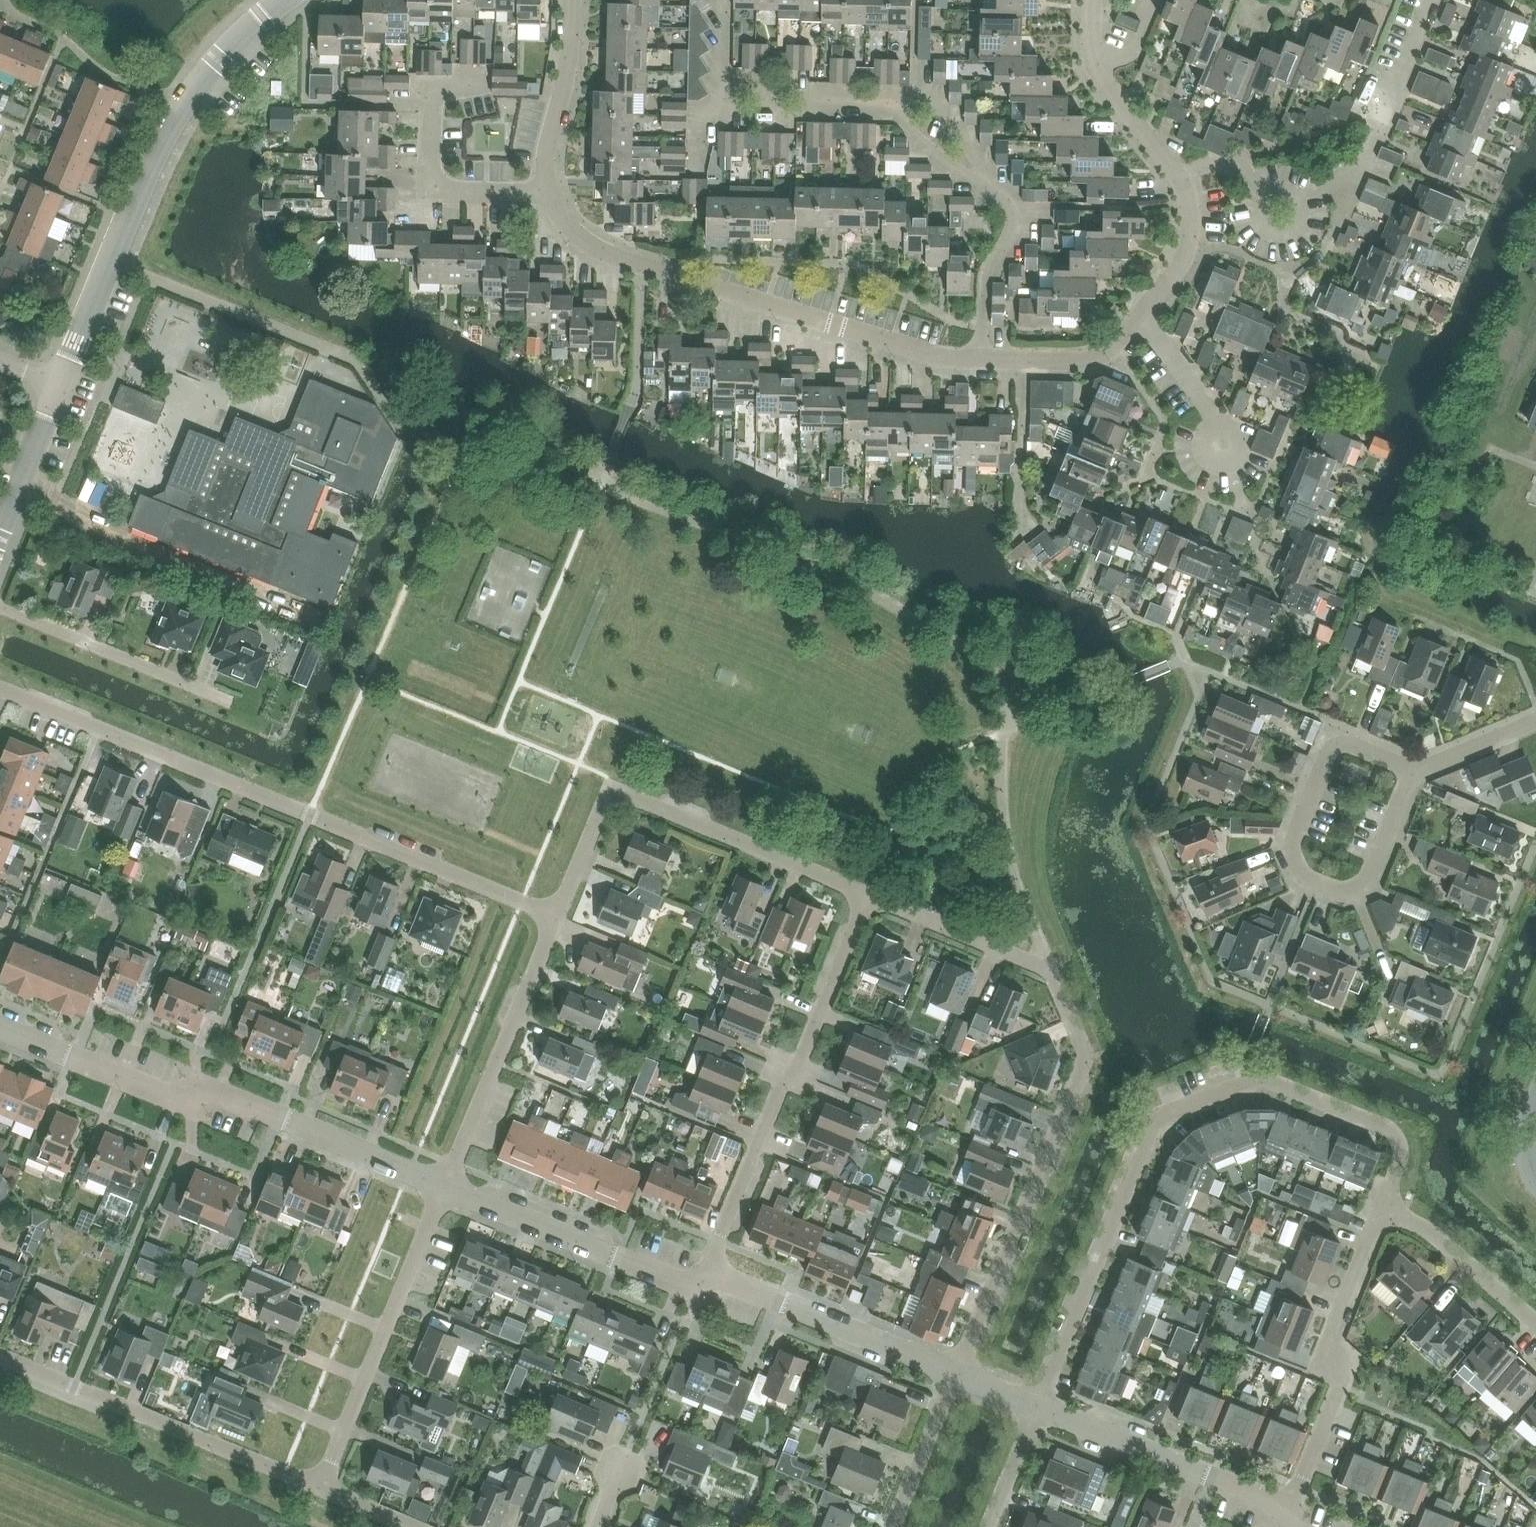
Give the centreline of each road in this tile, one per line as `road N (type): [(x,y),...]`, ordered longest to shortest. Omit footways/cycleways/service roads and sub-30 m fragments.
road 1 (residential): [(551,193),(586,239),(634,260),(972,362),(1087,360),(1117,348),(1143,321)]
road 2 (residential): [(955,1374),(1085,1053),(1052,974),(863,896)]
road 3 (residential): [(1034,1405),(1156,1119),(1265,1080),(1393,1131),(1399,1157),(1386,1196)]
road 4 (residential): [(556,919),(0,690)]
road 5 (residential): [(446,1185),(219,1093),(167,1095),(0,1029)]
road 6 (residential): [(863,896),(610,793),(556,919)]
road 7 (residential): [(707,1272),(863,896)]
road 8 (residential): [(1283,1524),(1344,1380),(1330,1343),(1386,1196)]
road 9 (residential): [(319,1489),(0,1361)]
road 10 (residential): [(319,1489),(446,1185)]
road 11 (residential): [(63,386),(164,136),(189,108)]
road 12 (residential): [(1408,773),(1333,741),(1291,850),(1301,881),(1342,897),(1363,887)]
road 13 (residential): [(556,919),(446,1185)]
road 14 (residential): [(707,1272),(679,1283),(446,1185)]
road 15 (residential): [(1283,1524),(1273,1504),(1034,1405)]
road 16 (residential): [(955,1374),(707,1272)]
road 17 (residential): [(551,193),(430,190),(430,90),(475,84)]
road 18 (residential): [(234,706),(0,609)]
road 19 (residential): [(1175,168),(1091,72),(1095,0)]
road 20 (residential): [(1535,1323),(1386,1196)]
road 21 (residential): [(571,0),(570,76),(551,193)]
road 22 (residential): [(1377,606),(1523,661),(1535,694)]
road 23 (residential): [(1175,168),(1227,163),(1354,122)]
road 24 (residential): [(1143,321),(1176,279),(1189,248),(1189,208),(1175,168)]
road 25 (residential): [(1237,460),(1143,321)]
road 26 (residential): [(955,1374),(894,1526)]
road 27 (residential): [(0,537),(63,386)]
road 28 (residential): [(285,0),(218,61),(189,108)]
road 29 (residential): [(1535,721),(1408,773)]
road 30 (residential): [(986,1526),(1034,1405)]
road 31 (residential): [(1363,887),(1408,773)]

